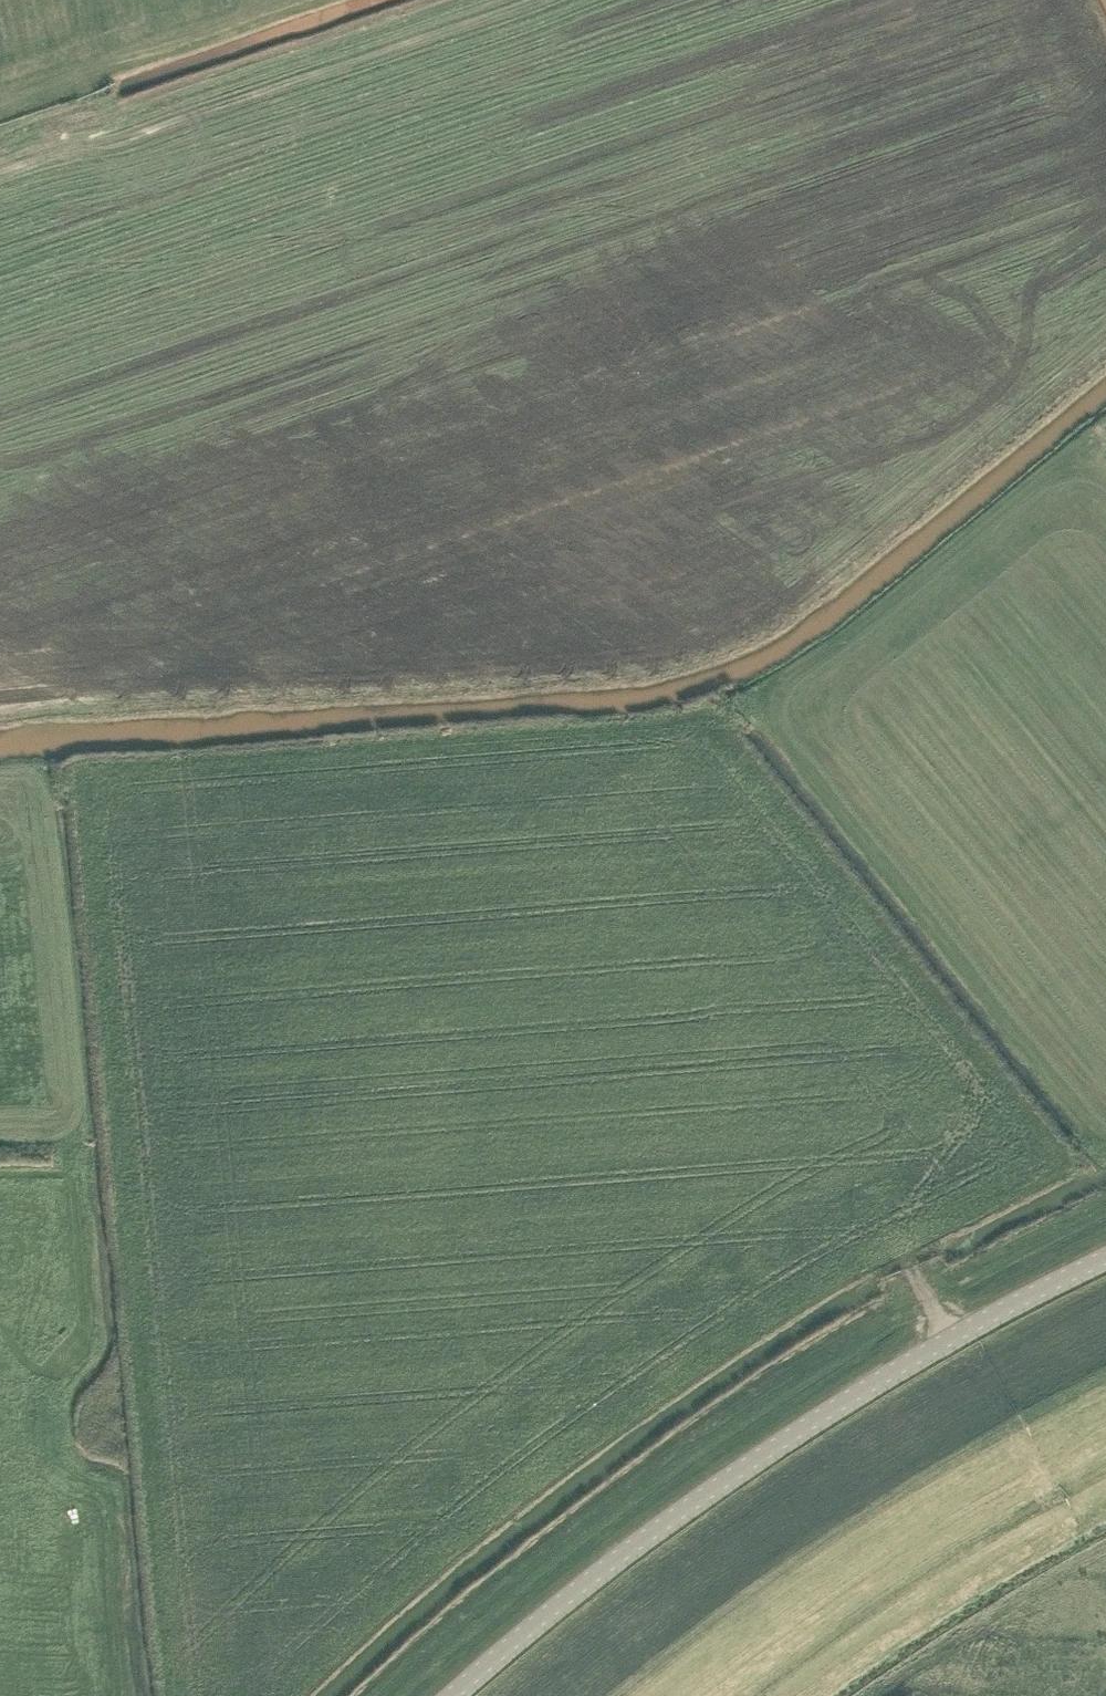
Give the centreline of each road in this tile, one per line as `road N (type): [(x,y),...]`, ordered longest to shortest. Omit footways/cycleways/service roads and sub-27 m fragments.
road 1 (tertiary): [(453,1695),(620,1556),(802,1428),(1105,1258)]

